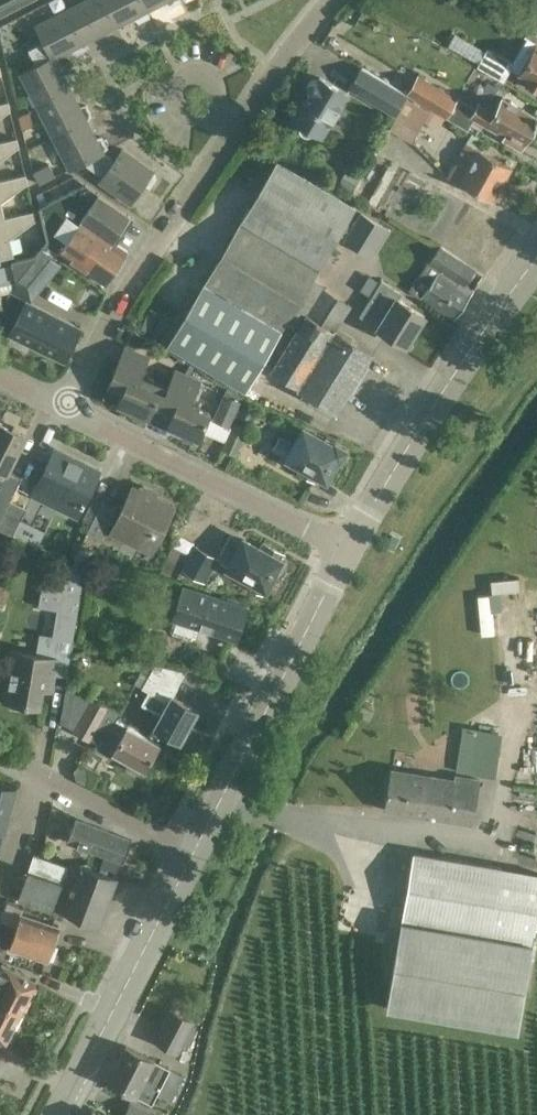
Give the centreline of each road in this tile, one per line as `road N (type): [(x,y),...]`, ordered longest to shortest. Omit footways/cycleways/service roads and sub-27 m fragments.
road 1 (residential): [(65,407),(111,313),(328,0)]
road 2 (tertiary): [(342,548),(466,340),(536,251)]
road 3 (tertiary): [(189,856),(342,548)]
road 4 (residential): [(342,548),(65,407)]
road 5 (tertiary): [(56,1114),(189,856)]
road 6 (residential): [(0,756),(189,856)]

